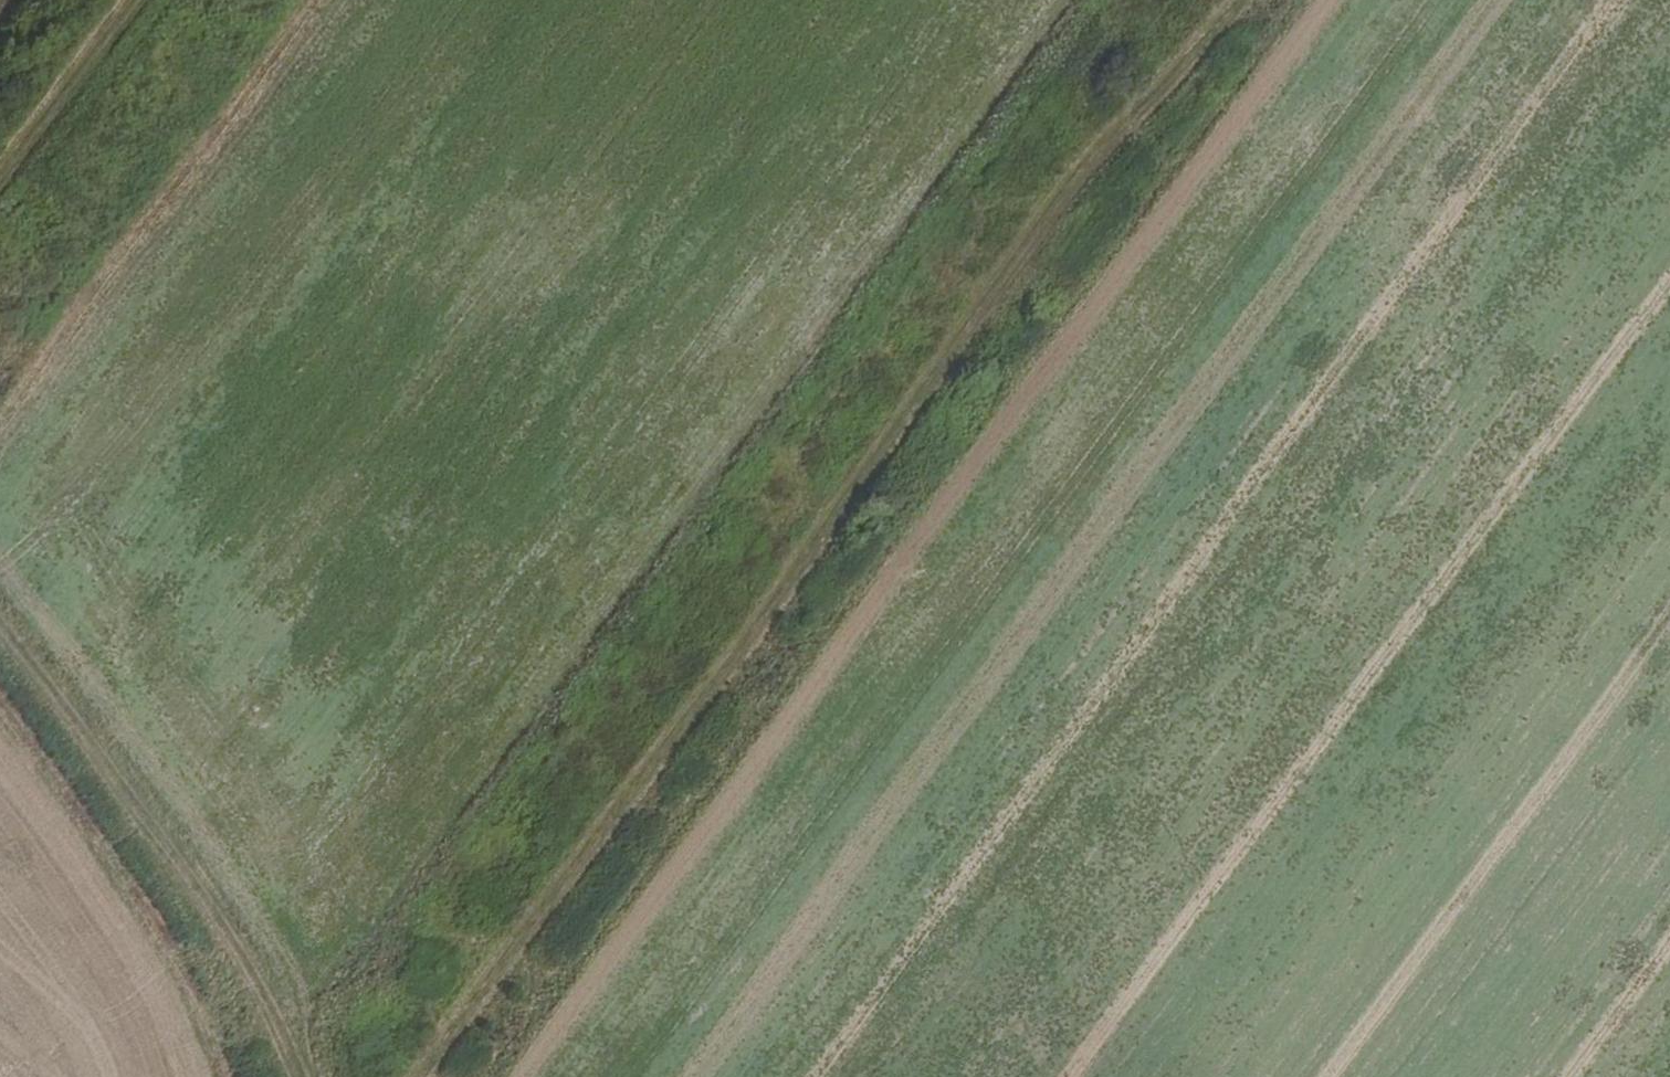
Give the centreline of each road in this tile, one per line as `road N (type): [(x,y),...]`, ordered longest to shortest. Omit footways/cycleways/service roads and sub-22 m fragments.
road 1 (track): [(300,1076),(272,1013),(213,918),(0,625)]

